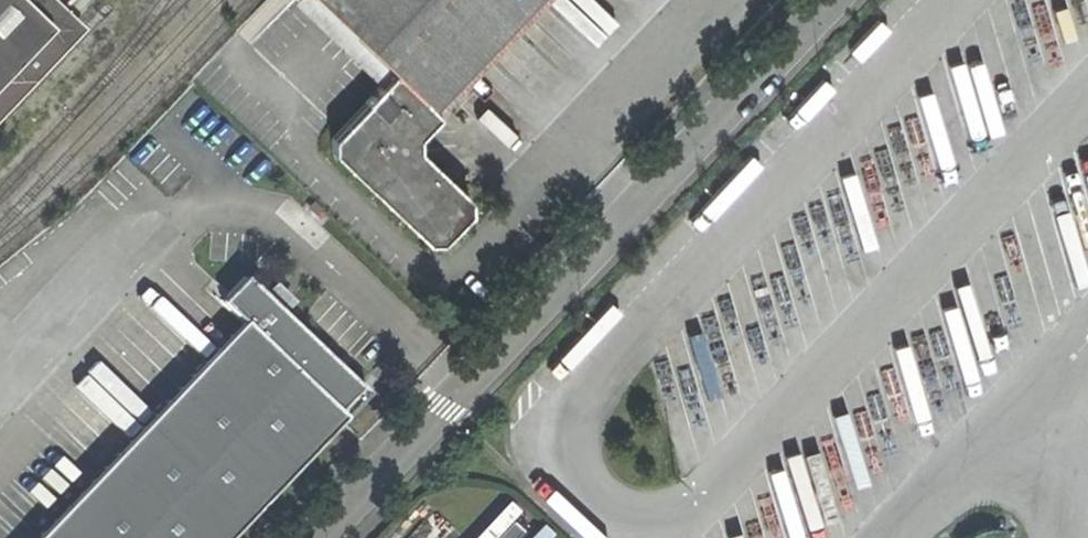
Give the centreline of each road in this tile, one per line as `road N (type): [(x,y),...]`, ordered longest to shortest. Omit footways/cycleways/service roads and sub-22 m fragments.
road 1 (unclassified): [(319,537),(833,0)]

